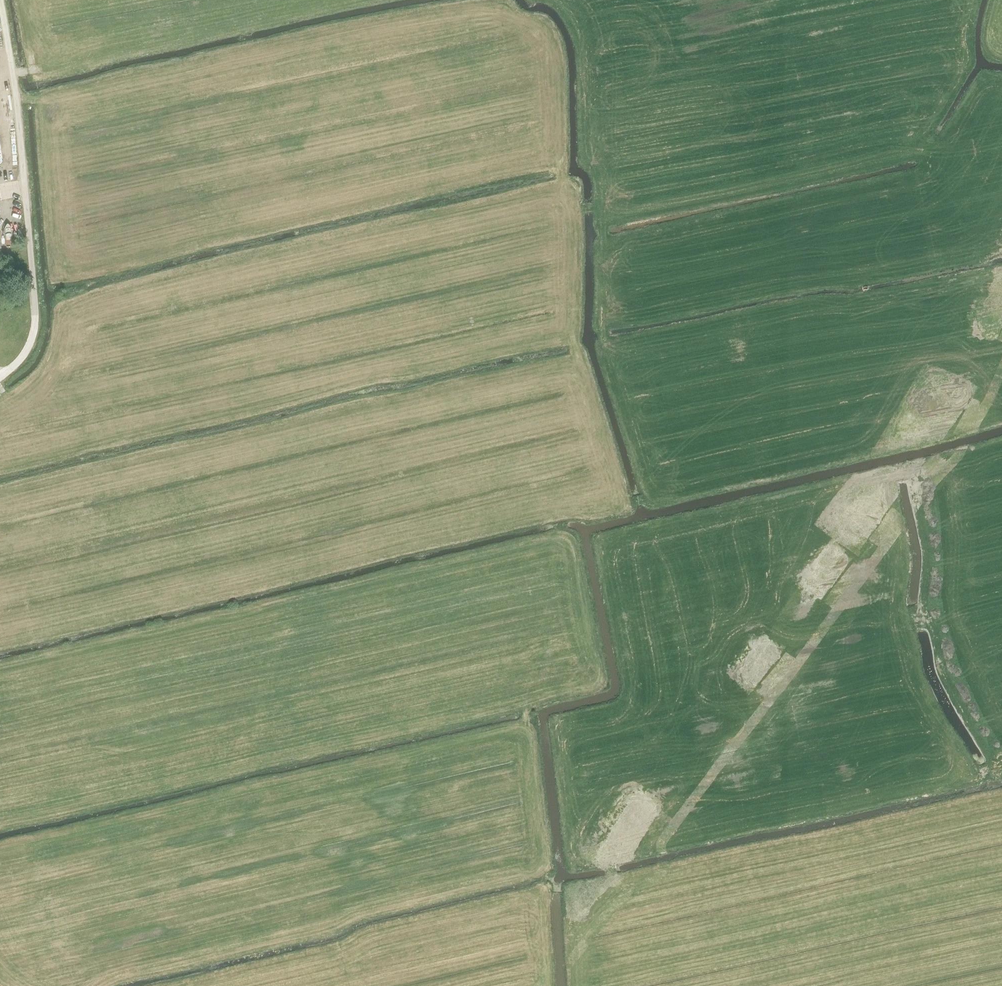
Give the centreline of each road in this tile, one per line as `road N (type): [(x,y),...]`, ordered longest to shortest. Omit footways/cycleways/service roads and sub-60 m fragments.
road 1 (unclassified): [(0,377),(23,356),(36,322),(1,0)]

